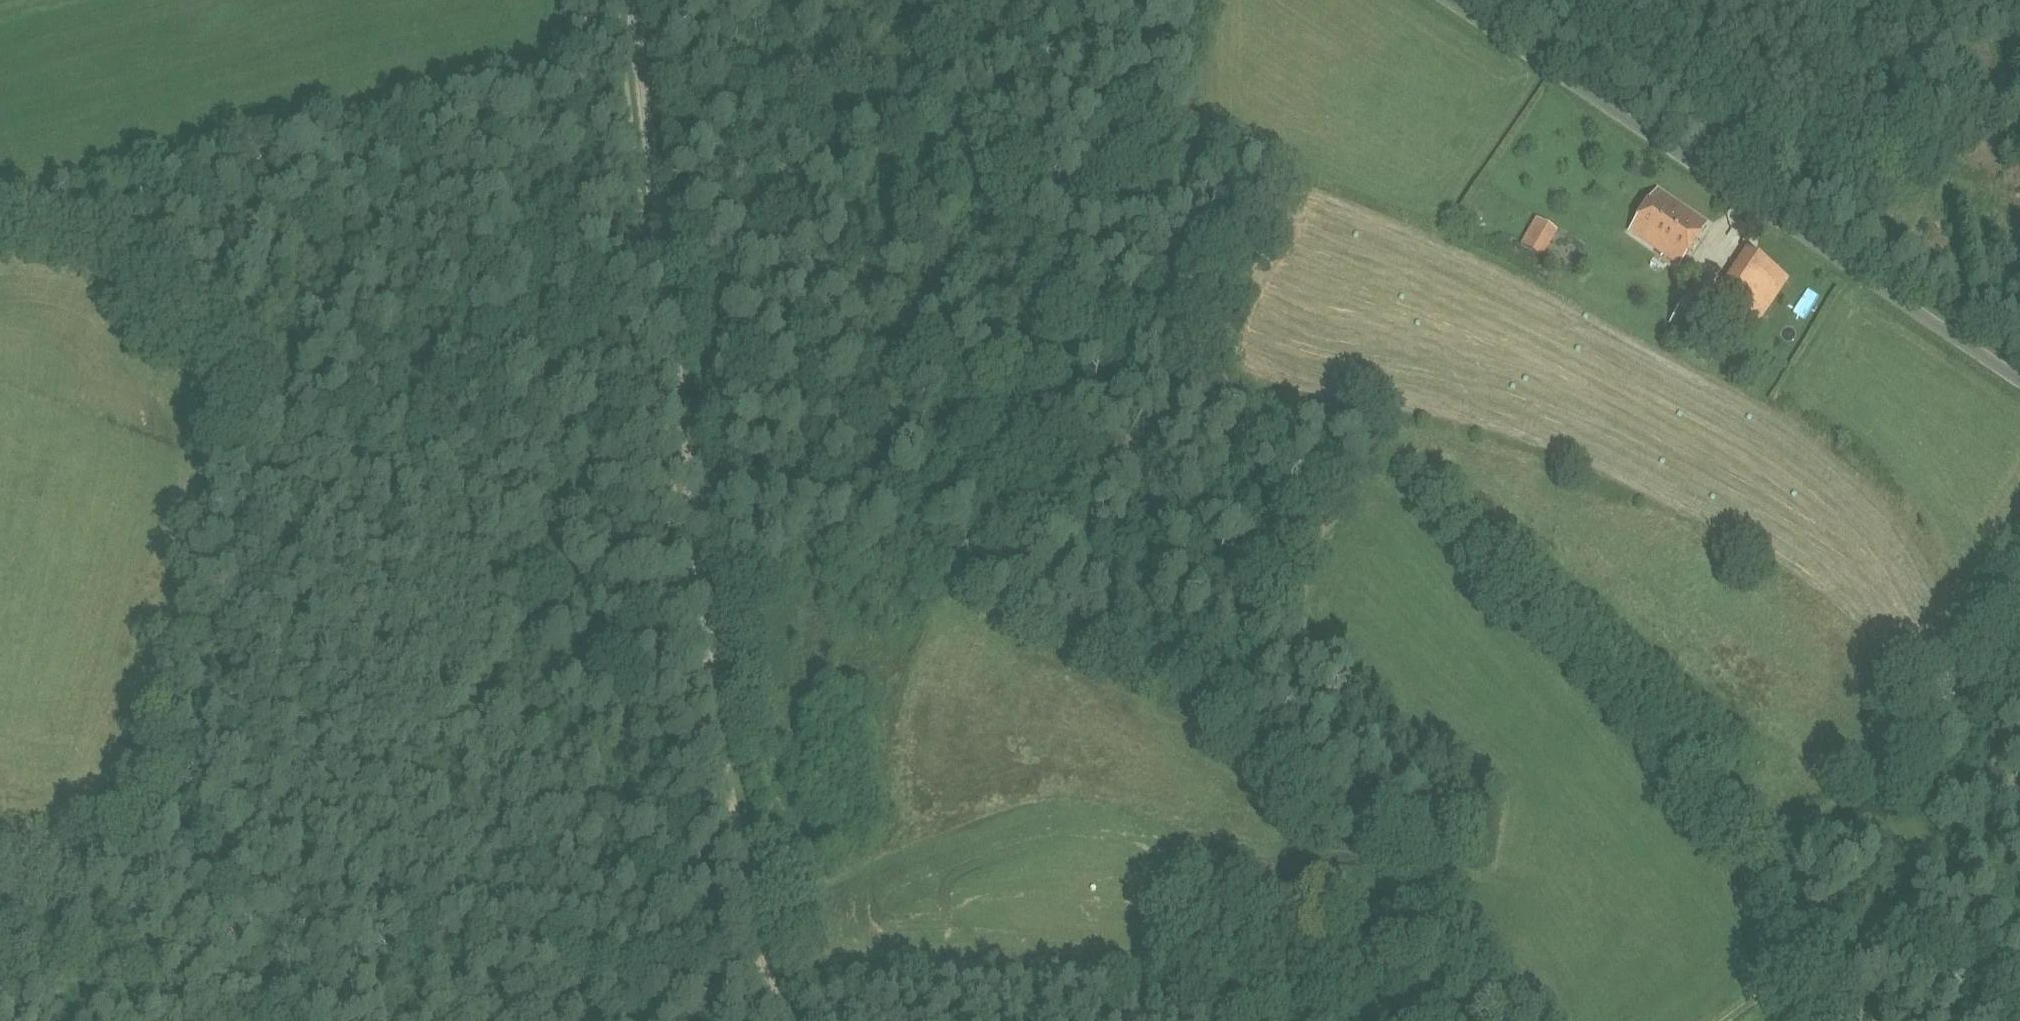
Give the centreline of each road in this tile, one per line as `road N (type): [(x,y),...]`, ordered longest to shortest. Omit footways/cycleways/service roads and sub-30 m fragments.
road 1 (track): [(633,0),(723,769),(776,1020)]
road 2 (unclassified): [(2019,380),(1453,0)]
road 3 (track): [(767,975),(1055,956),(1216,1020)]
road 4 (track): [(2019,921),(1883,938),(1807,967),(1730,1020)]

